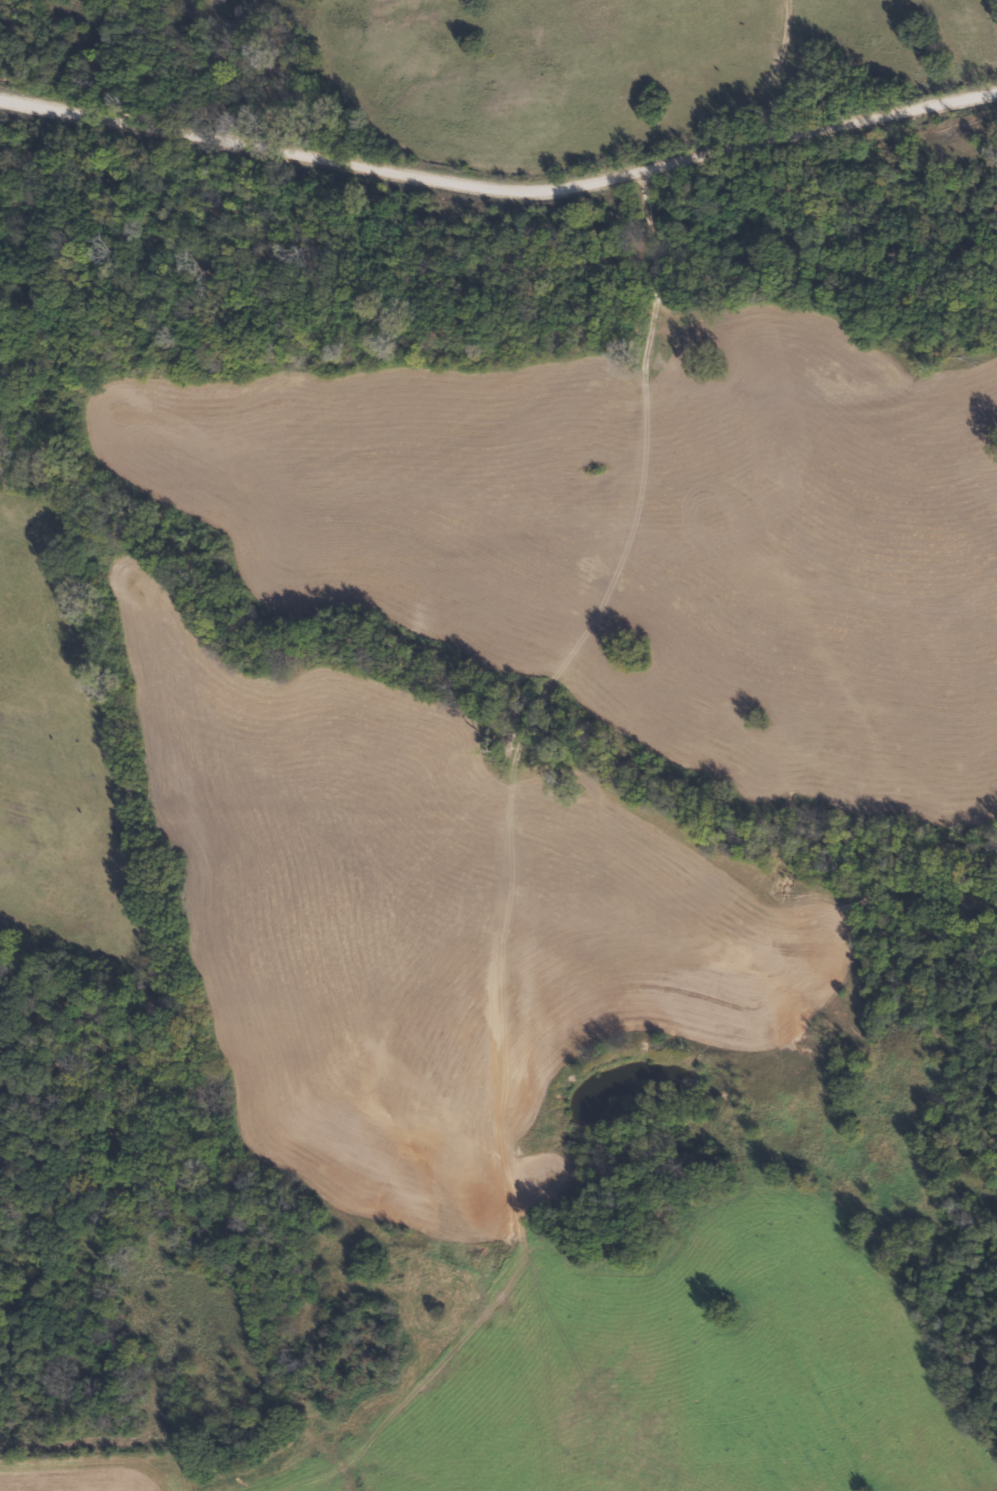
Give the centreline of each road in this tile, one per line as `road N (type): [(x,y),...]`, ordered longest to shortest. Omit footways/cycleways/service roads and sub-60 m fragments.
road 1 (residential): [(196,0),(420,20),(465,0)]
road 2 (residential): [(996,77),(800,116)]

